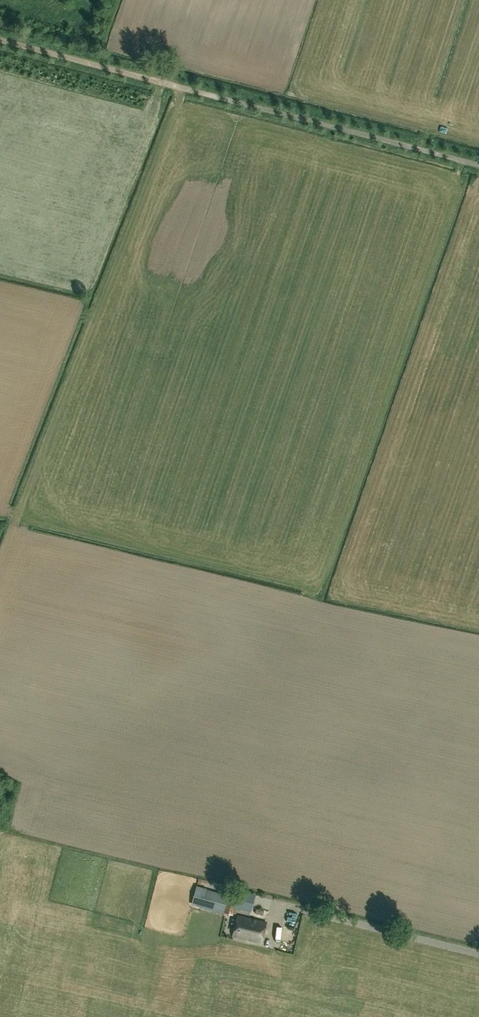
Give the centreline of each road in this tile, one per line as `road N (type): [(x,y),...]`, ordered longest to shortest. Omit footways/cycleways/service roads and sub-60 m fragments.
road 1 (unclassified): [(478,167),(0,40)]

